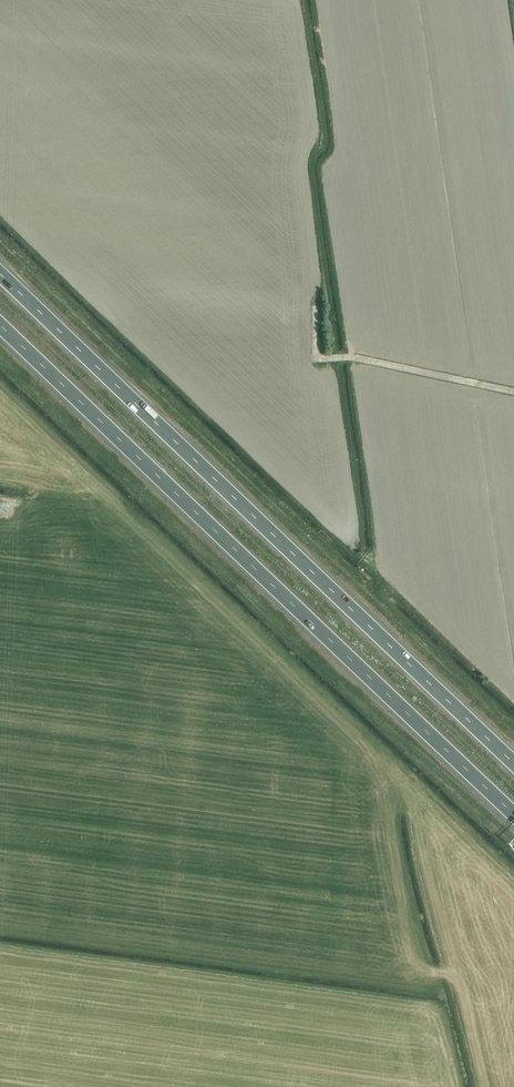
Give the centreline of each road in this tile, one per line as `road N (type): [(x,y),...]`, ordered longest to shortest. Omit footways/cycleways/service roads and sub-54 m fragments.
road 1 (trunk): [(0,324),(513,814)]
road 2 (trunk): [(513,762),(0,273)]
road 3 (track): [(513,391),(356,357),(315,357),(315,309)]

